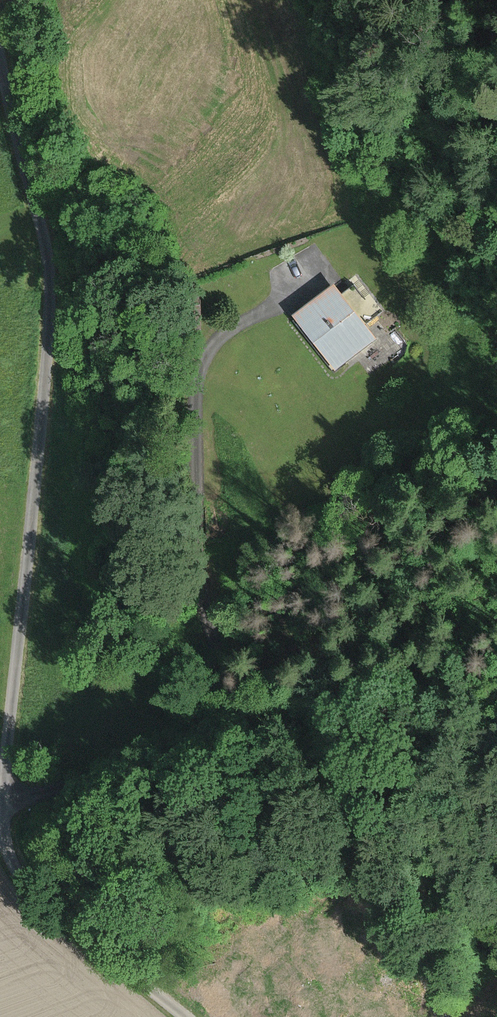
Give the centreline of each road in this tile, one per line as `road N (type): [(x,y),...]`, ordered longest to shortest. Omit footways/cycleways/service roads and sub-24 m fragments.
road 1 (track): [(177,1016),(45,910),(0,839),(6,707),(49,301),(0,69)]
road 2 (track): [(1,788),(84,777),(147,746),(207,702),(218,662),(198,535),(193,388),(201,358),(230,331),(304,296)]

